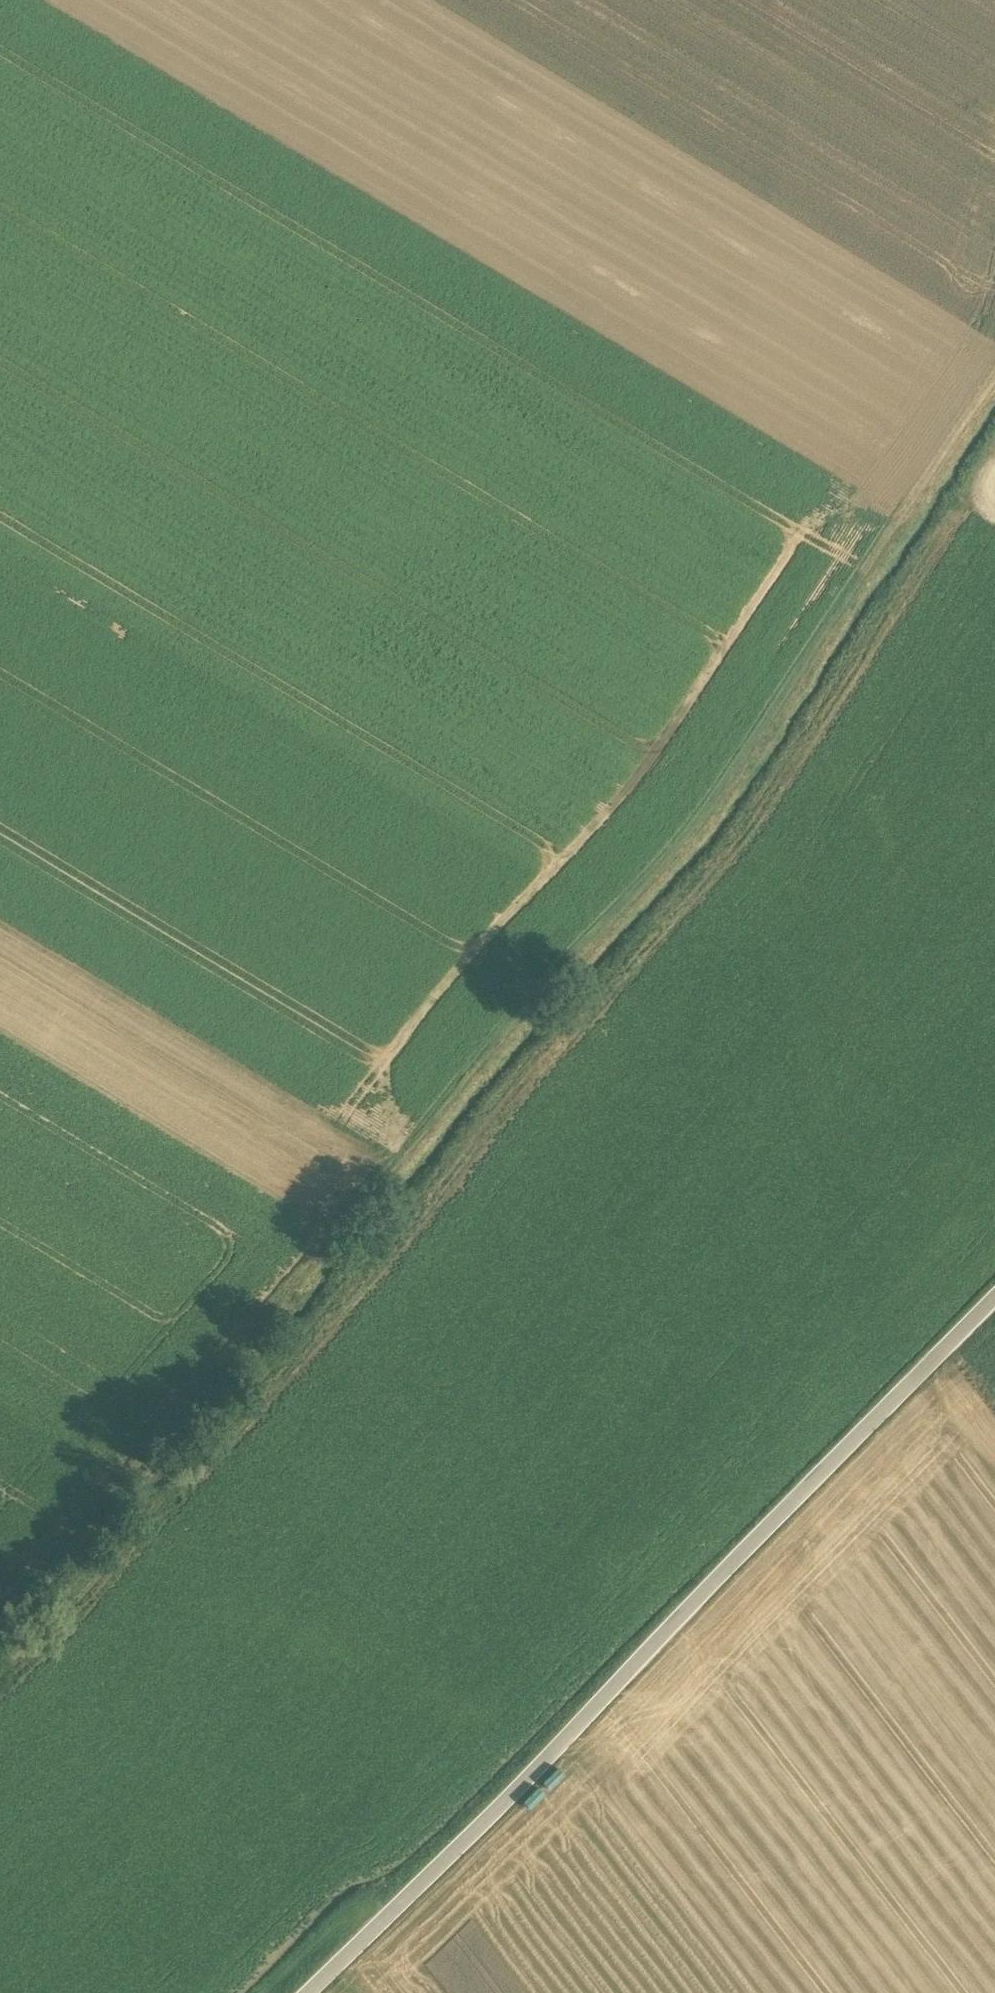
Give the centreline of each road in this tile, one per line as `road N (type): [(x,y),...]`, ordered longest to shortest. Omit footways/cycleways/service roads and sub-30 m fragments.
road 1 (track): [(0,1616),(717,794),(994,374)]
road 2 (unclassified): [(310,1992),(994,1298)]

